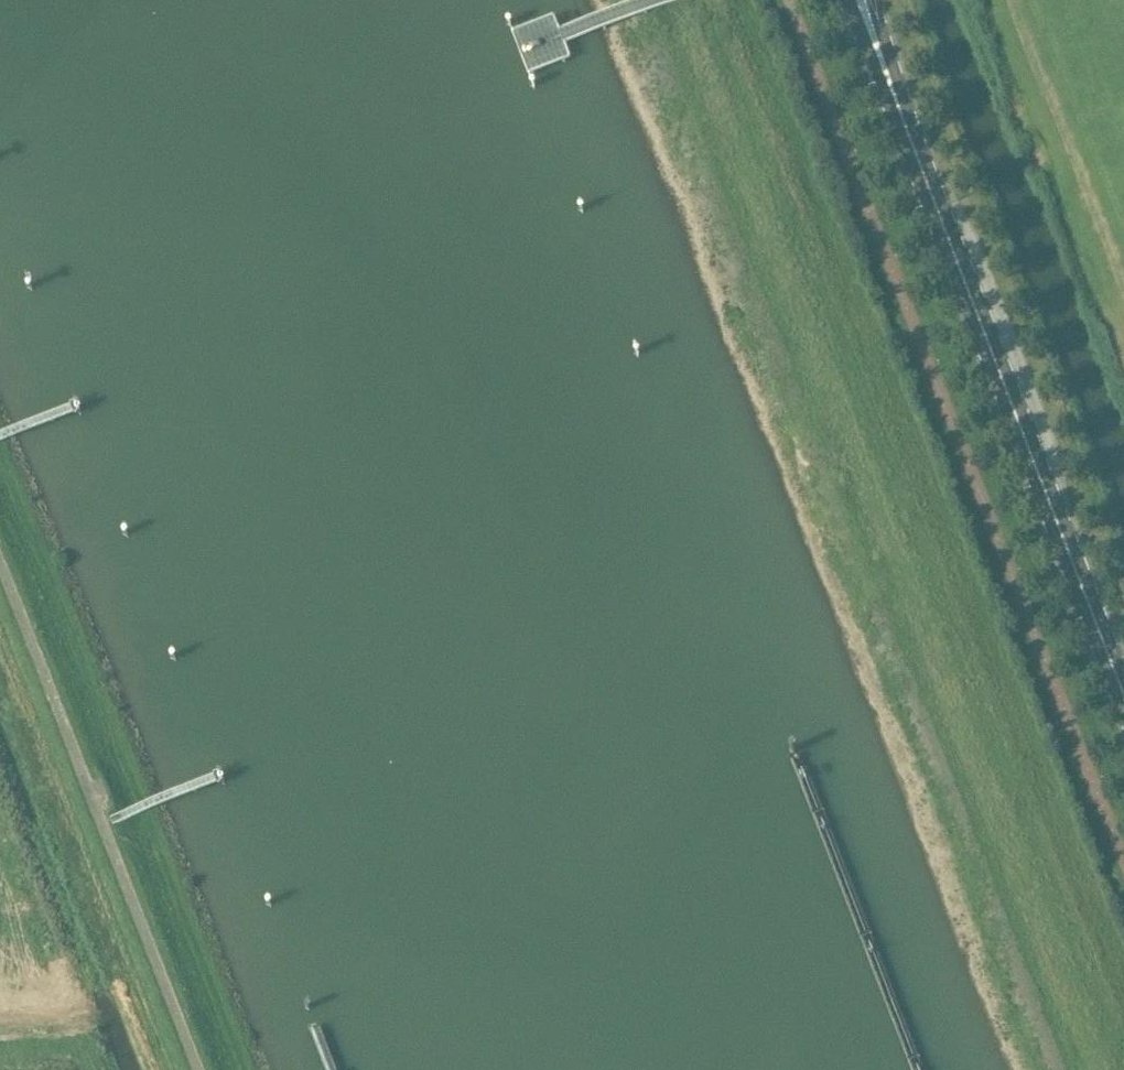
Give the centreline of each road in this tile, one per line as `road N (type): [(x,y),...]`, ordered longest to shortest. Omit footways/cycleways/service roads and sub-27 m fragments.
road 1 (tertiary): [(1123,698),(877,48)]

